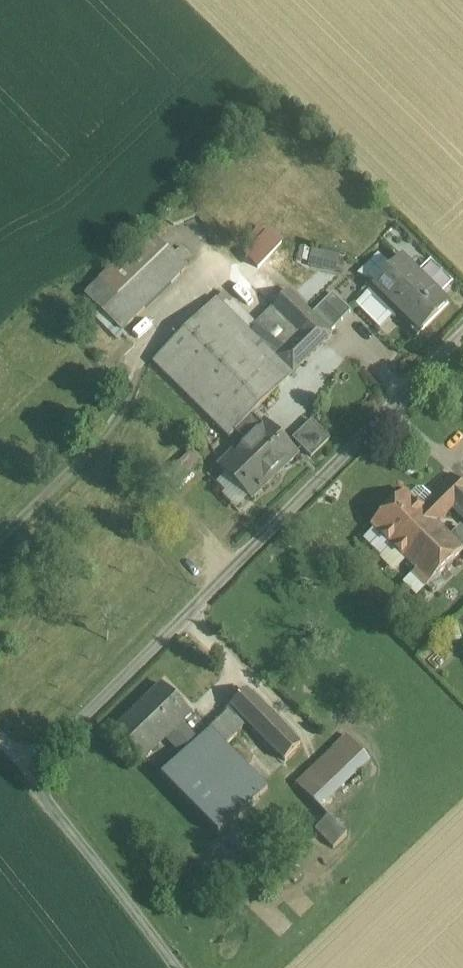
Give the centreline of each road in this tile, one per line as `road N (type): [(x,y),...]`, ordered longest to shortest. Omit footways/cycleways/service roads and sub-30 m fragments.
road 1 (track): [(462,342),(35,770),(180,967)]

